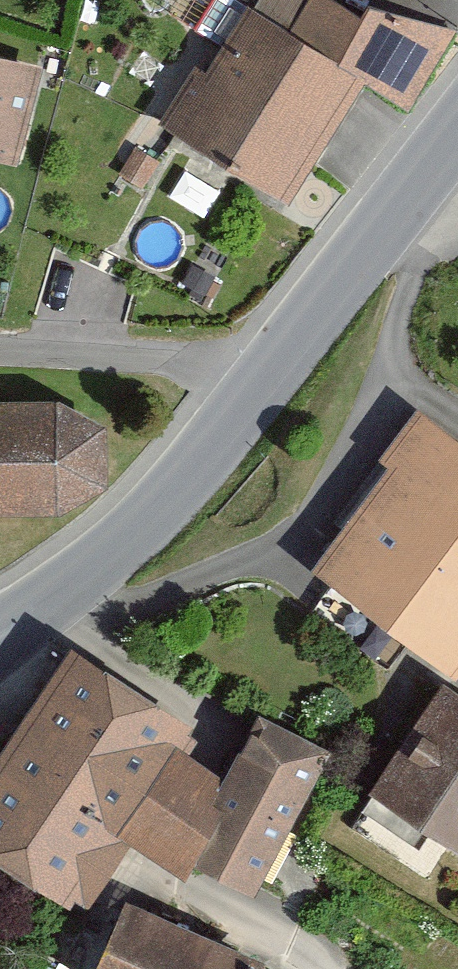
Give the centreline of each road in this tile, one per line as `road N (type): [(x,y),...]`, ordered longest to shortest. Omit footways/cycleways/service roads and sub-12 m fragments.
road 1 (tertiary): [(0,635),(173,487),(282,362)]
road 2 (tertiary): [(282,362),(457,129)]
road 3 (residential): [(282,362),(0,351)]

